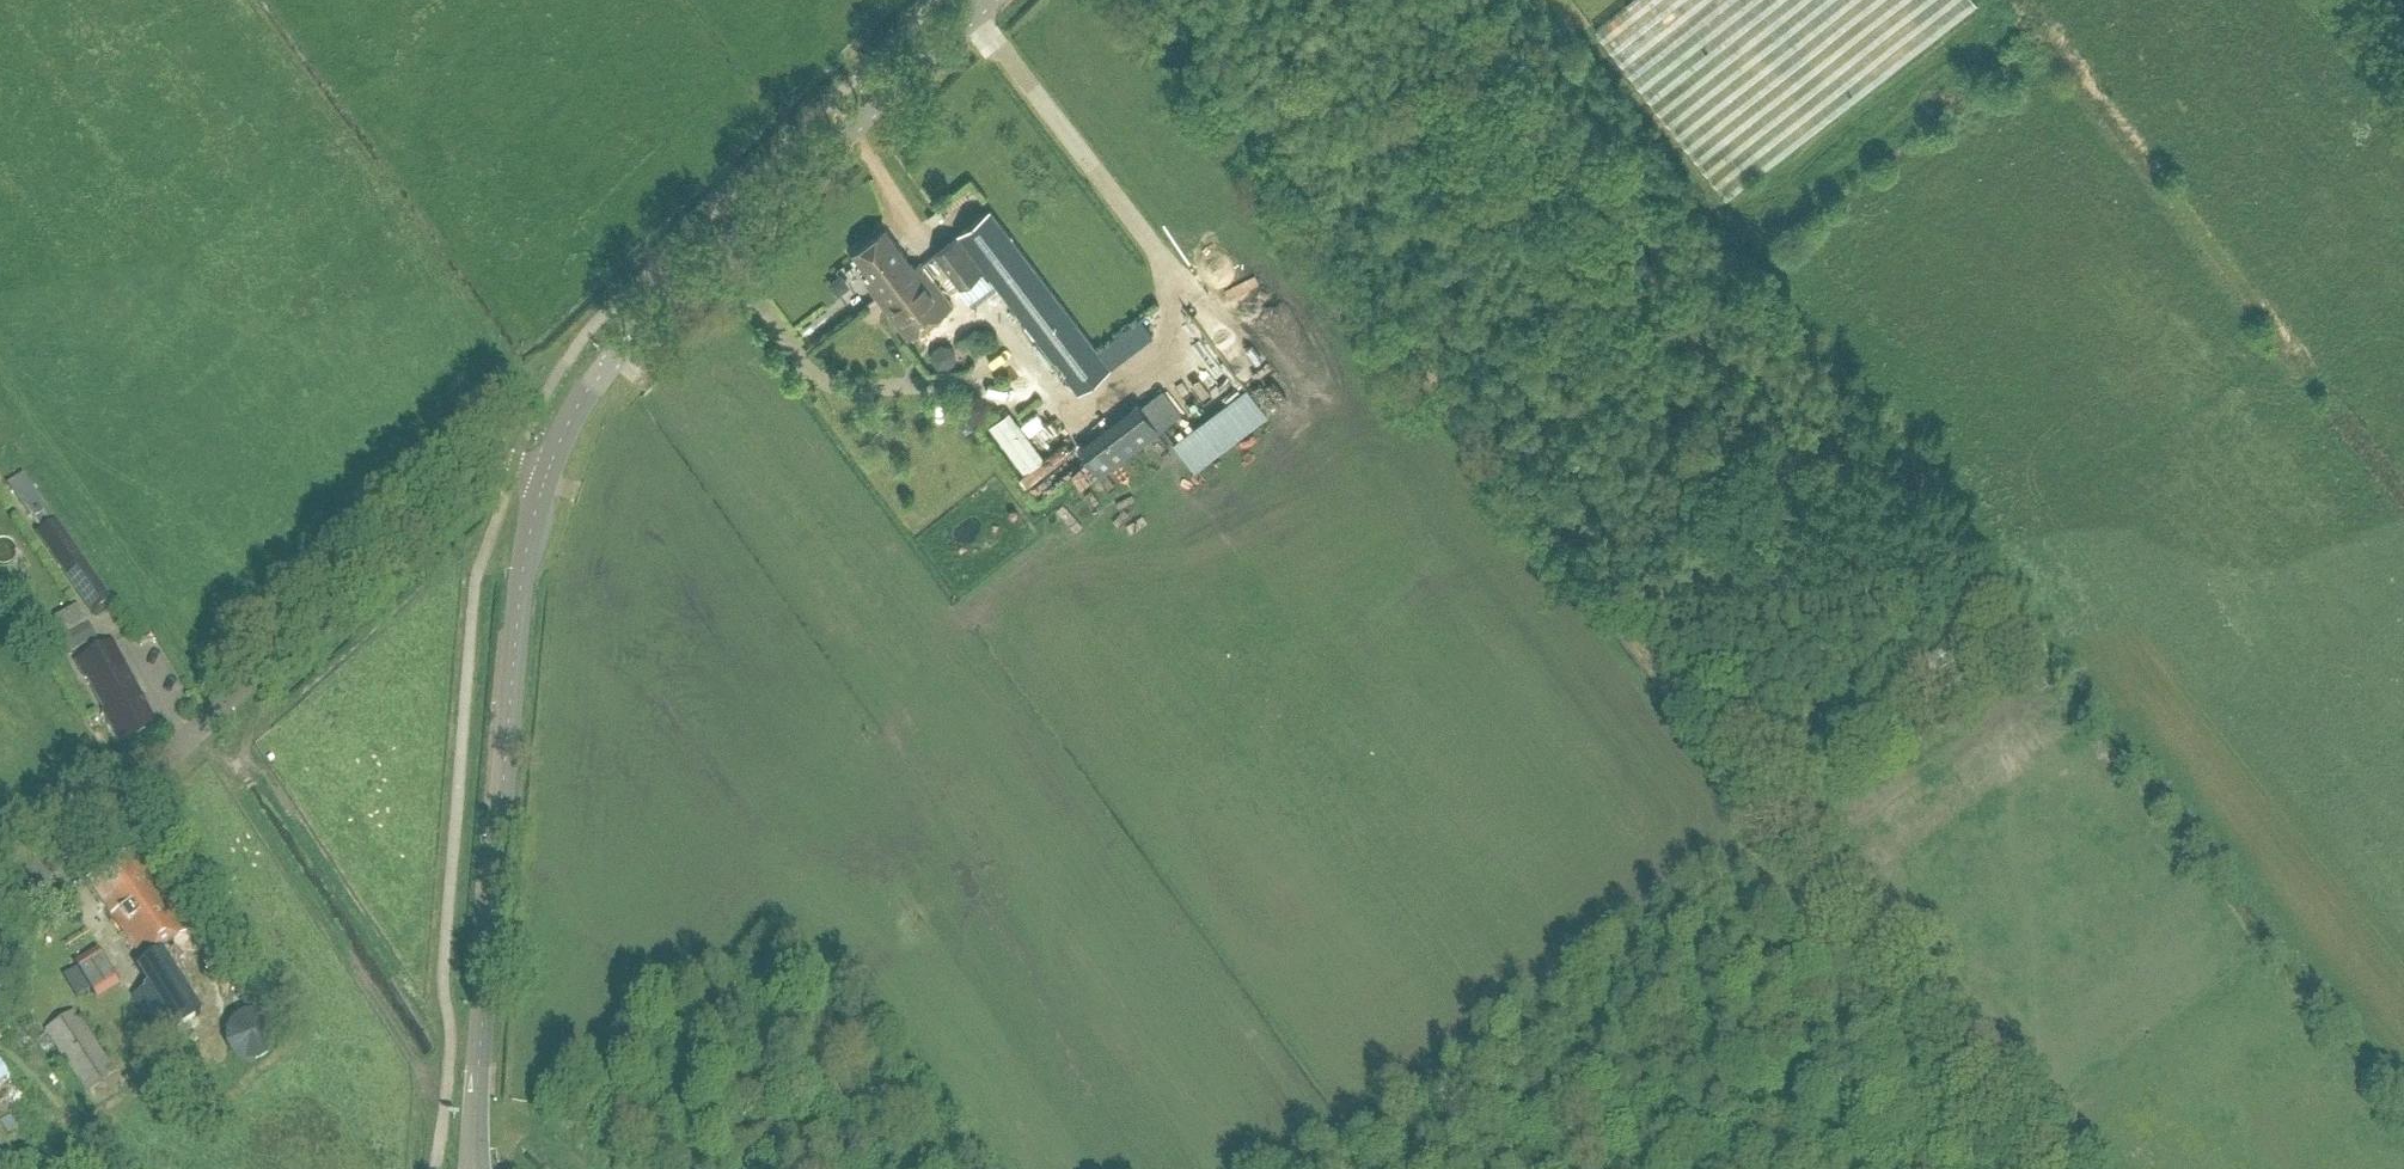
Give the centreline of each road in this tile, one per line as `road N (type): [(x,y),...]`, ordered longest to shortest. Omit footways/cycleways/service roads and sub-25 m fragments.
road 1 (unclassified): [(0,905),(479,473),(497,466),(540,480)]
road 2 (tertiary): [(474,1168),(519,570),(540,480)]
road 3 (tertiary): [(540,480),(584,395),(644,319),(969,0)]
road 4 (track): [(2053,1168),(1778,812)]

